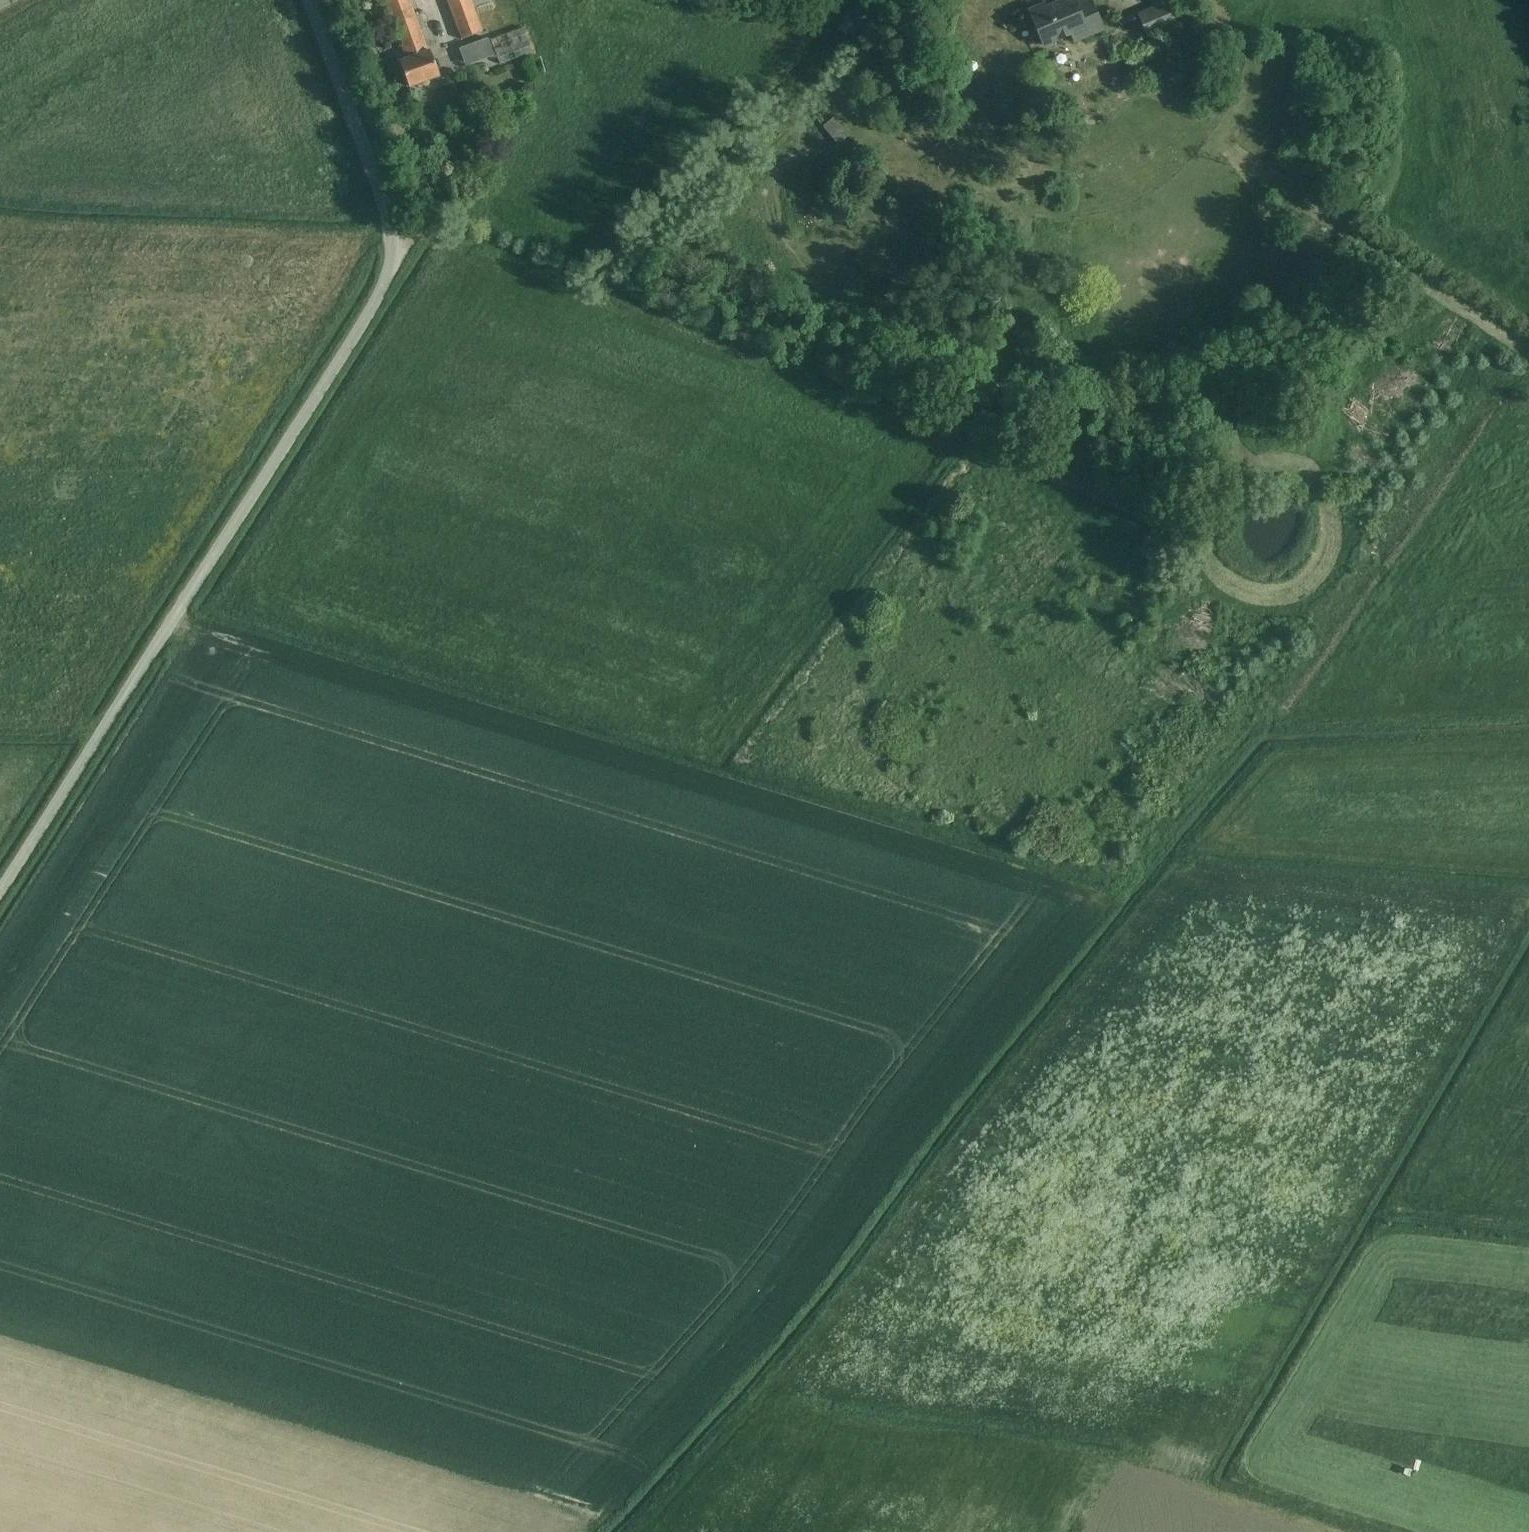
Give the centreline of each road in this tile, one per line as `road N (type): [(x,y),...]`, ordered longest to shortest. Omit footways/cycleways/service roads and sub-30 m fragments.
road 1 (unclassified): [(0,887),(381,293),(391,226),(310,0)]

